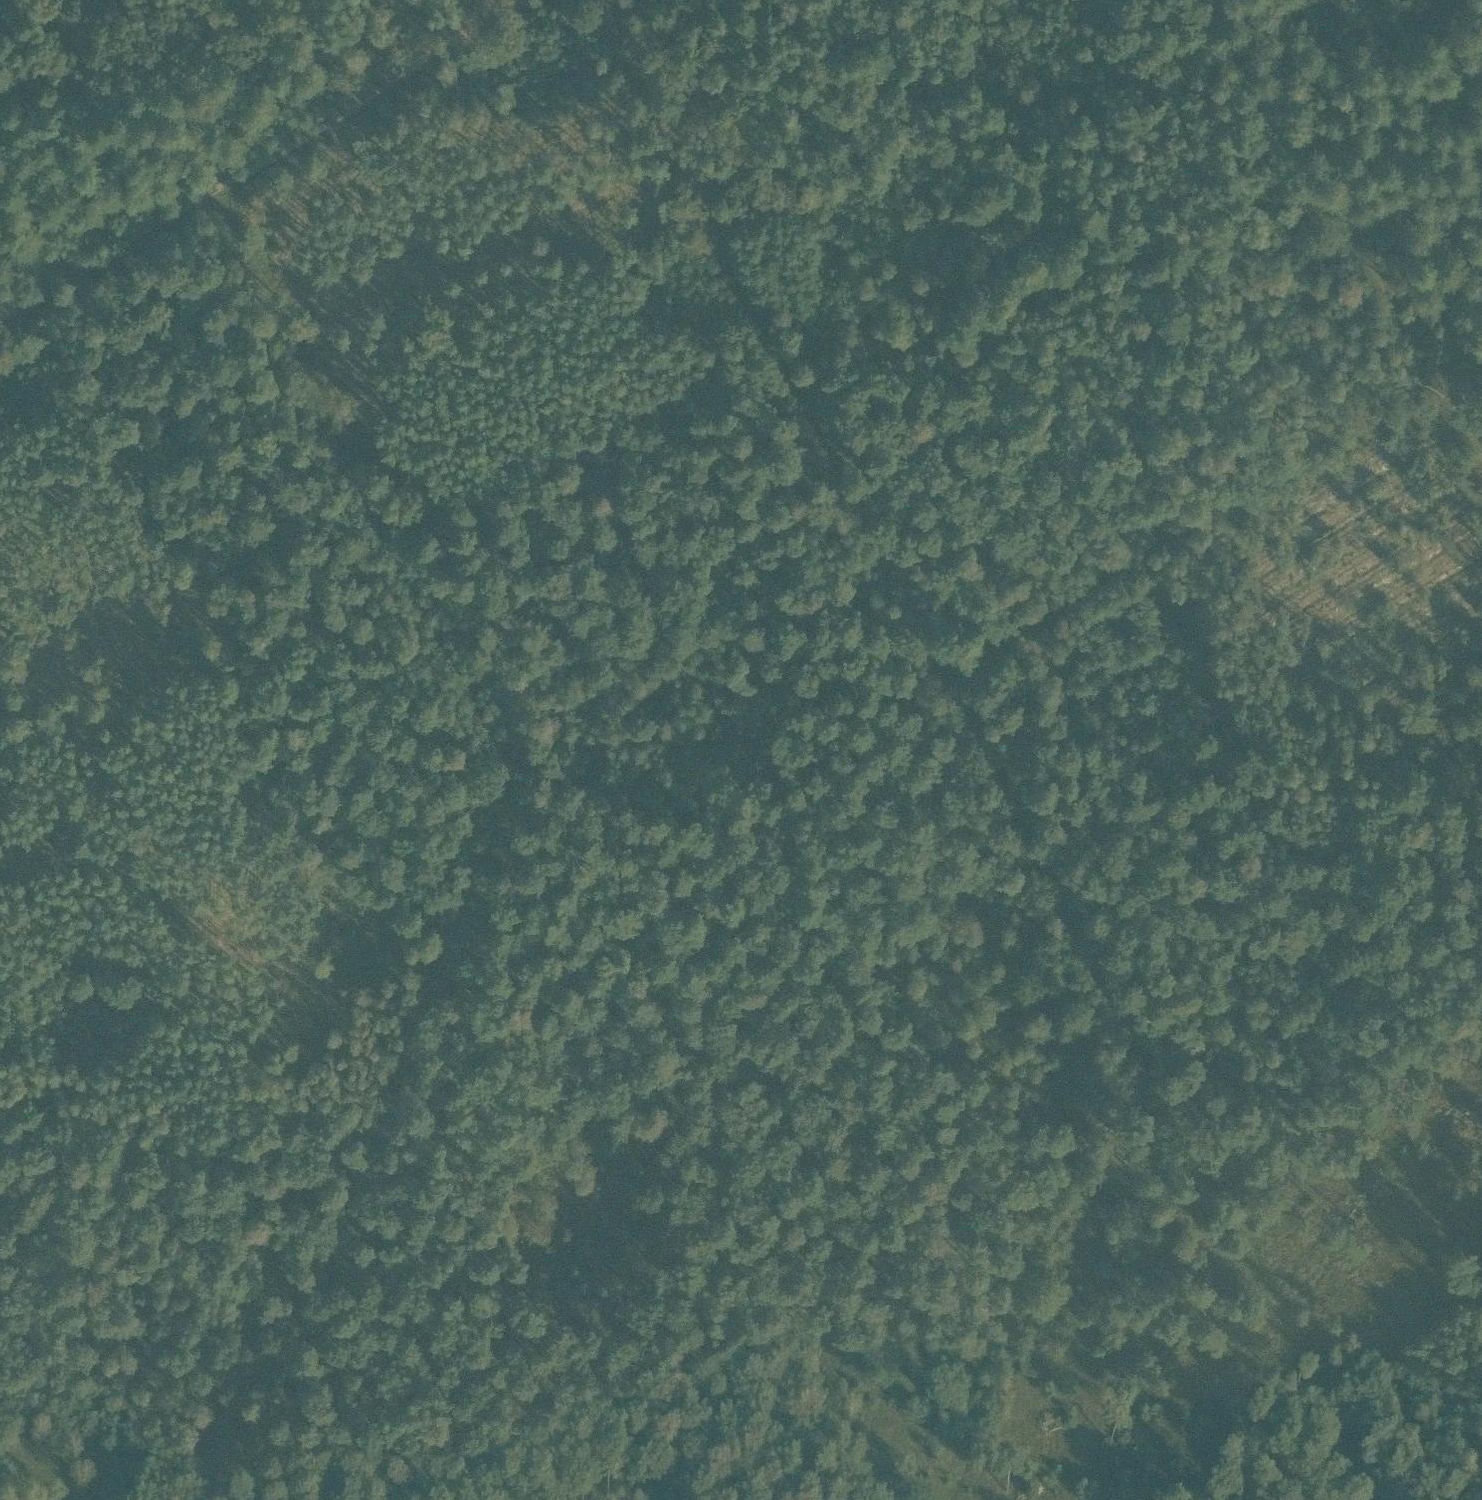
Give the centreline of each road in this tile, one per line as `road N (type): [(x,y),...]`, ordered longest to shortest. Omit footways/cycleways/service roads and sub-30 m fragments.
road 1 (track): [(214,191),(509,757),(219,1493),(0,1412)]
road 2 (track): [(77,277),(517,0)]
road 3 (track): [(1210,0),(1431,373)]

